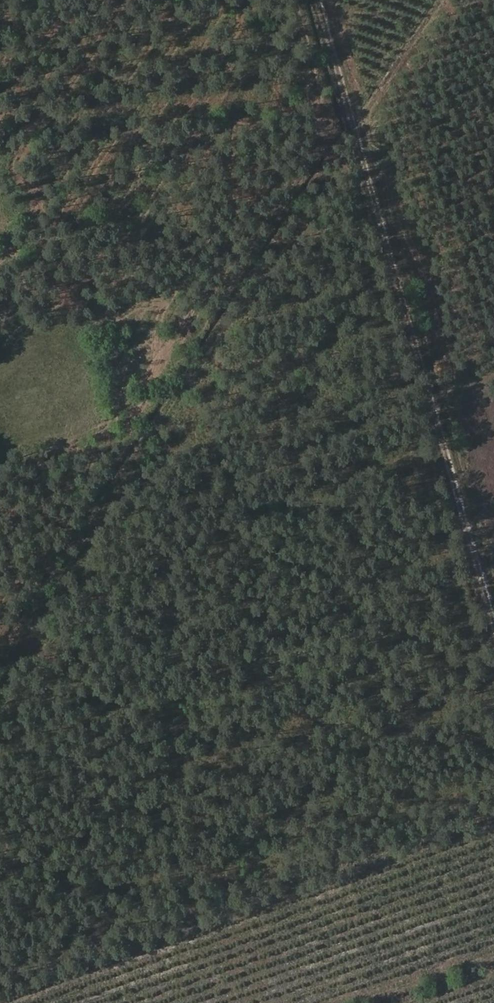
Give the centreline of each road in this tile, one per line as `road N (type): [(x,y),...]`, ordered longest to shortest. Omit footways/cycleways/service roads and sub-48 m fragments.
road 1 (track): [(359,129),(0,676)]
road 2 (track): [(323,0),(493,613)]
road 3 (track): [(359,129),(447,0)]

